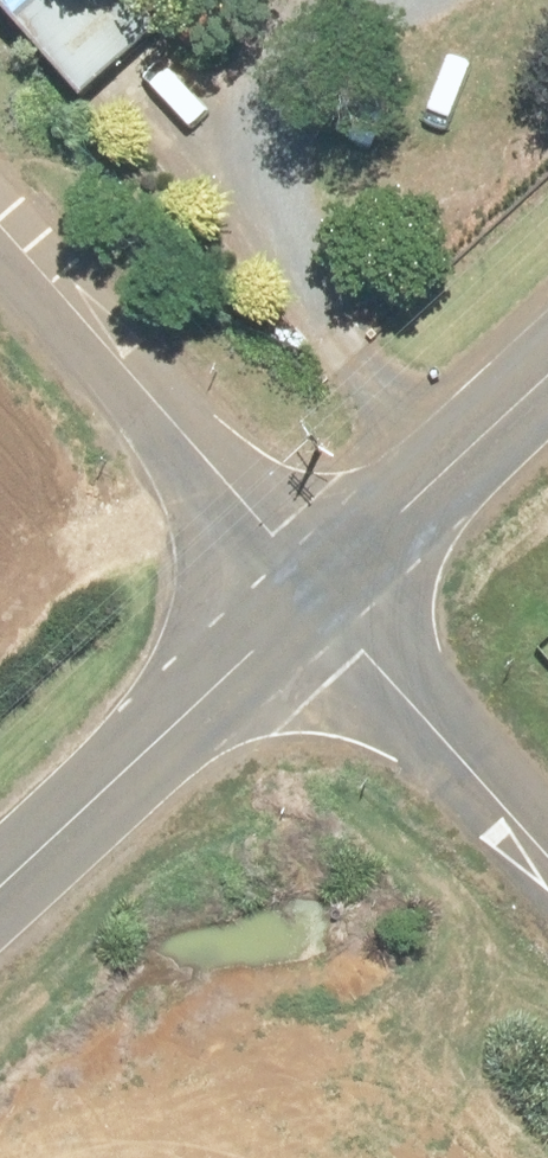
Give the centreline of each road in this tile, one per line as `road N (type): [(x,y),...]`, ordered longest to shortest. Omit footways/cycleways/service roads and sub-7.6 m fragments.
road 1 (unclassified): [(0,232),(315,598)]
road 2 (tertiary): [(0,887),(315,598)]
road 3 (unclassified): [(315,598),(547,865)]
road 4 (tertiary): [(315,598),(547,384)]

